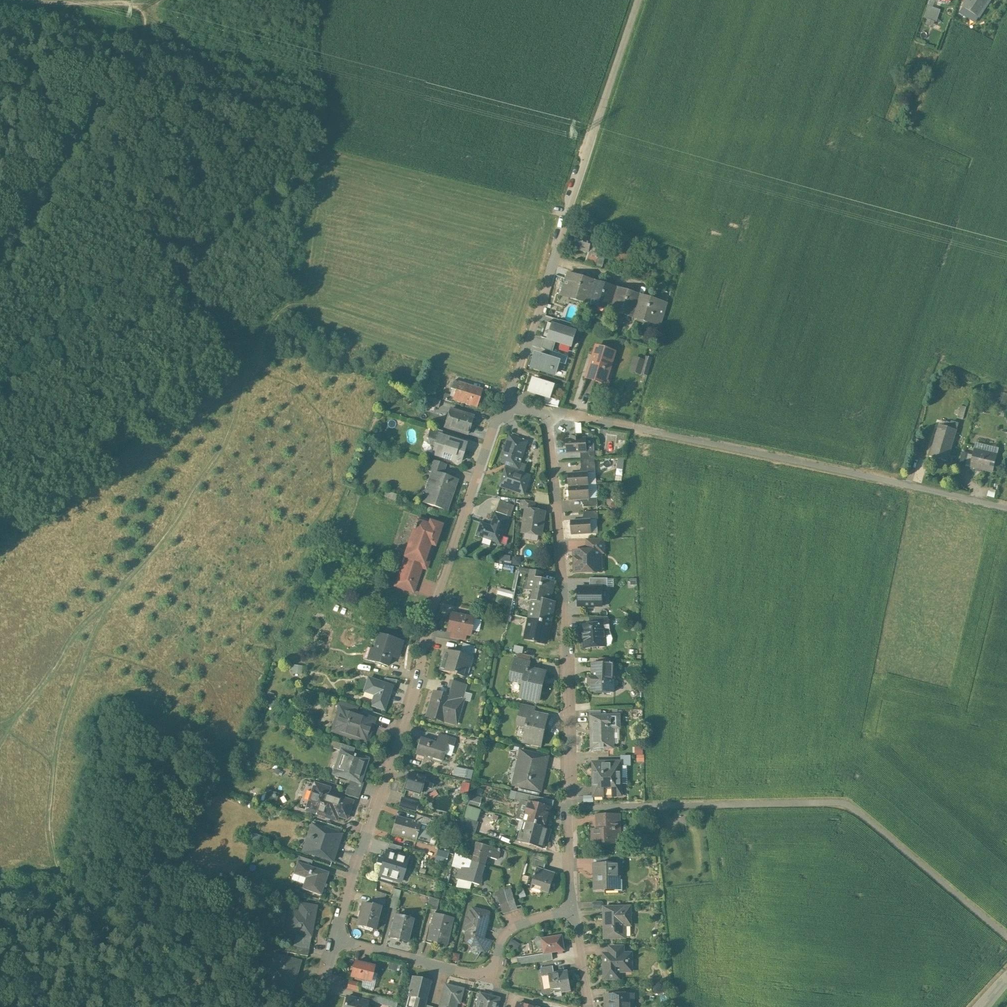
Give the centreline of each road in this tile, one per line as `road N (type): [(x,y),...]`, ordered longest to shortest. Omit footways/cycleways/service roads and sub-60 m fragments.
road 1 (residential): [(336,940),(418,686),(424,632),(504,402)]
road 2 (residential): [(570,907),(570,653),(550,411)]
road 3 (track): [(154,11),(216,86),(326,150),(570,211)]
road 4 (unclassified): [(550,411),(1006,509)]
road 5 (residential): [(504,402),(625,41)]
road 6 (track): [(154,8),(95,111),(0,241)]
road 7 (residential): [(570,907),(508,932),(480,977),(336,940)]
road 8 (track): [(224,1006),(0,959)]

